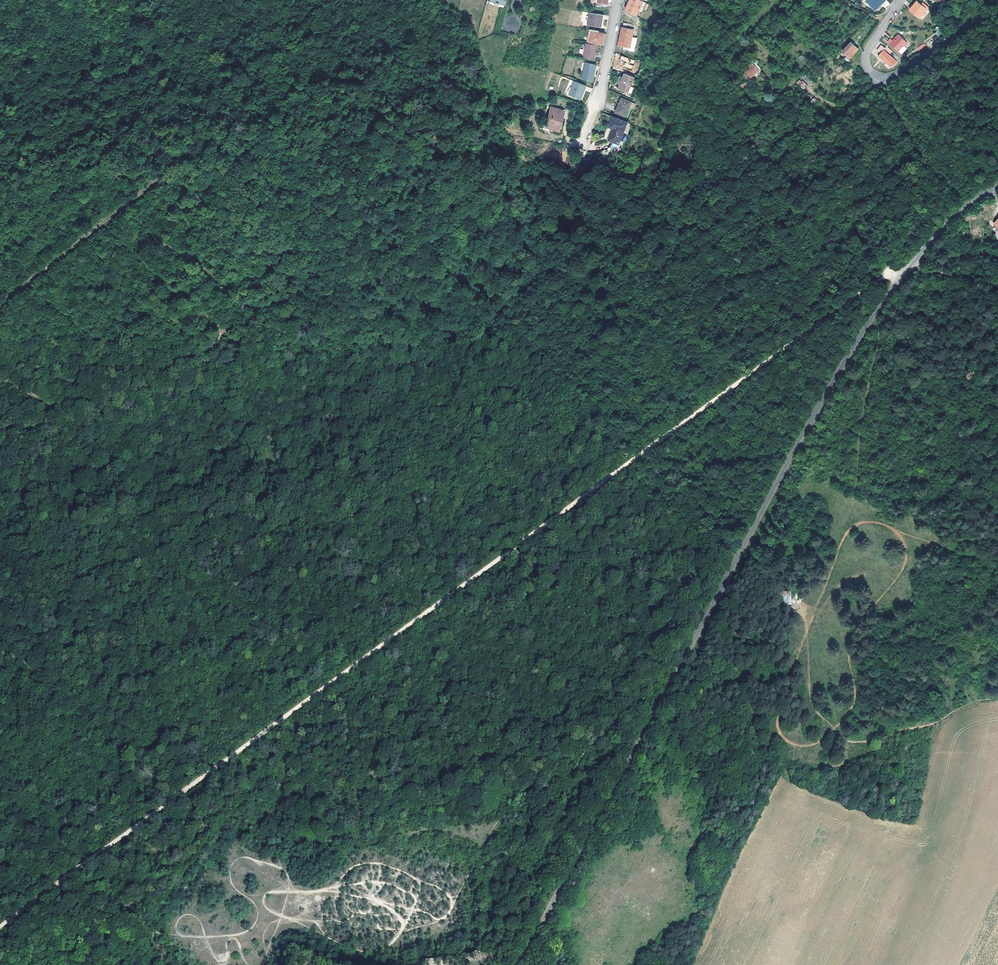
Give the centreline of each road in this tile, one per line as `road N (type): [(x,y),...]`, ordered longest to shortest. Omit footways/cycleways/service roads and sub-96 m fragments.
road 1 (track): [(0,931),(879,280),(904,272)]
road 2 (unclassified): [(997,189),(961,210),(904,272),(853,347),(514,964)]
road 3 (track): [(687,651),(664,654),(569,776),(520,794),(450,914),(370,953),(278,921),(261,964)]
road 4 (track): [(583,143),(564,170),(534,270),(506,297),(430,361),(325,420),(243,447)]
road 5 (track): [(877,311),(880,339),(854,511),(830,594),(811,625),(818,706),(863,741)]
road 6 (track): [(250,964),(236,938),(228,955),(211,959),(177,925),(191,914),(223,935),(242,934),(258,917),(247,897),(217,877),(227,853),(259,857),(288,879),(273,878),(243,858),(232,866),(232,880)]
road 7 (track): [(232,880),(240,894),(312,892),(362,865),(417,863),(443,865),(464,887)]
road 8 (track): [(0,306),(158,181),(188,179),(204,191)]
road 9 (track): [(440,921),(333,887),(379,880),(417,898)]
road 10 (track): [(896,583),(855,611),(811,625),(793,609),(719,595)]
road 11 (residential): [(899,0),(865,55),(870,75),(894,74),(964,30)]
road 12 (residential): [(583,143),(616,0)]
road 13 (track): [(997,697),(933,726),(863,741)]
road 14 (track): [(0,252),(88,158)]

